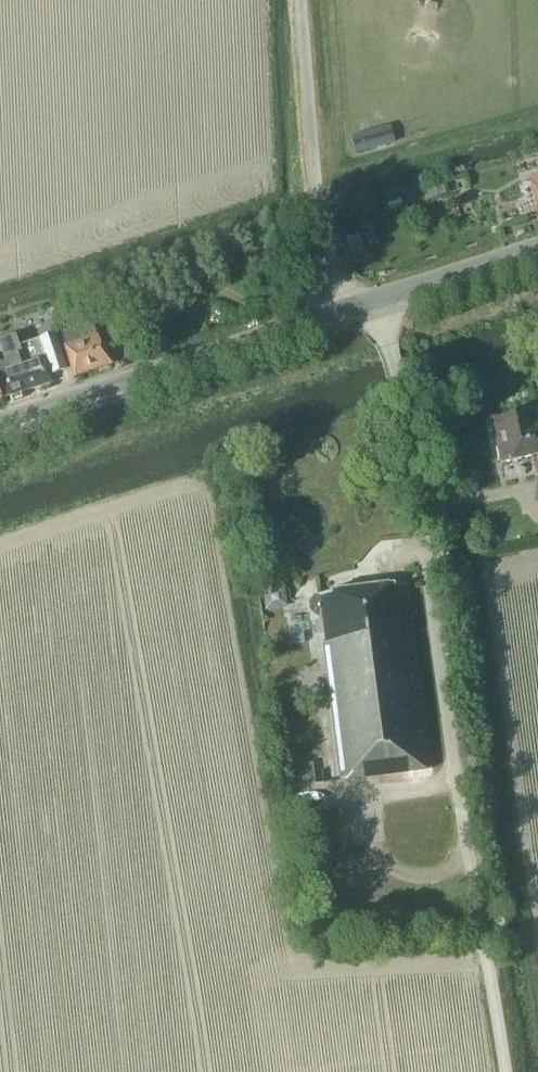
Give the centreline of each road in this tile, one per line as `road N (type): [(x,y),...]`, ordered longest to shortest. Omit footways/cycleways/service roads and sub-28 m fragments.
road 1 (tertiary): [(0,422),(537,248)]

